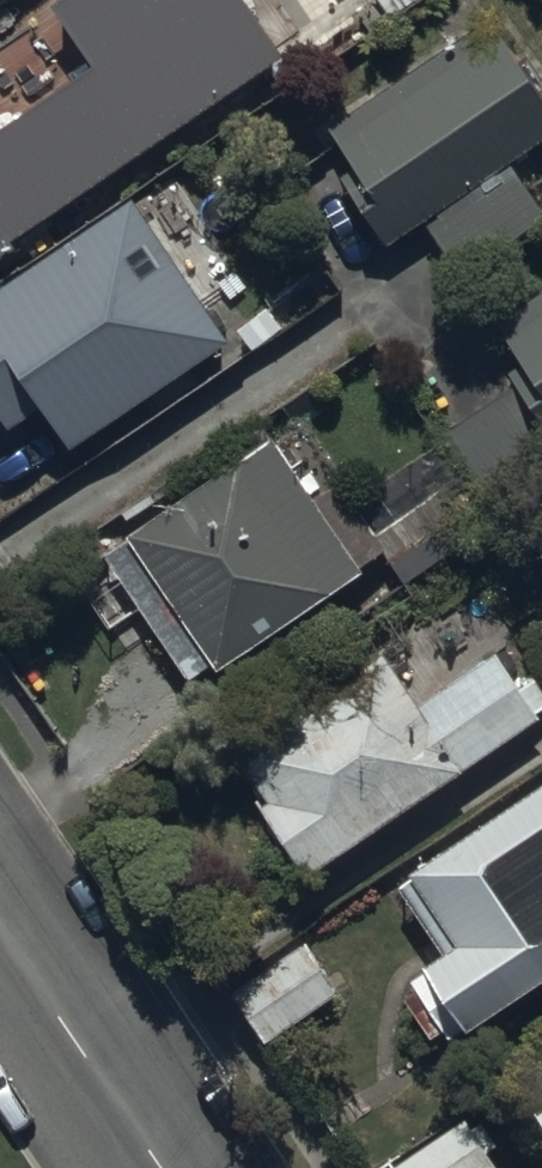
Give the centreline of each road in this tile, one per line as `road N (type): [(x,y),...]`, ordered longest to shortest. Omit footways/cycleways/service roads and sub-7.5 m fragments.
road 1 (residential): [(0,932),(159,1167)]

